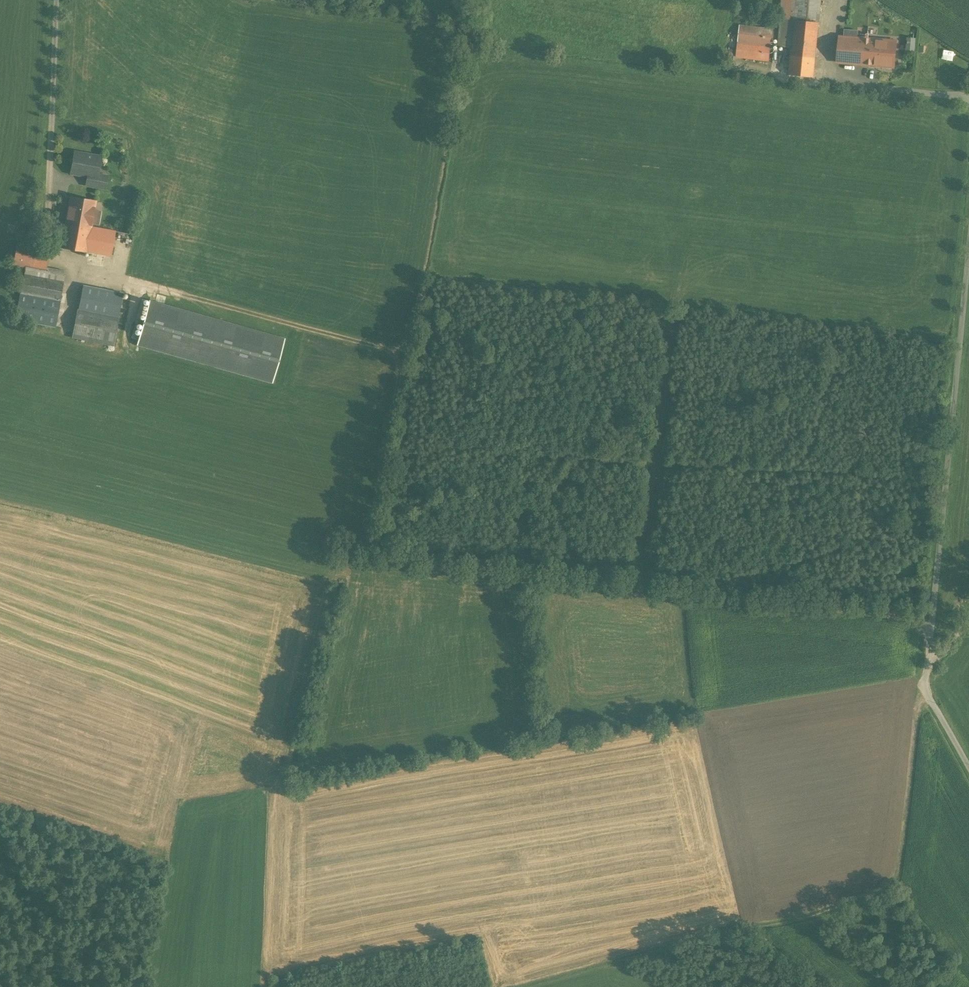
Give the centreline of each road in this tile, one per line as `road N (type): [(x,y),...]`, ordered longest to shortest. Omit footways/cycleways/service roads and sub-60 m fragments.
road 1 (track): [(932,619),(373,554),(400,372),(394,354),(103,272)]
road 2 (unclassified): [(968,618),(924,682),(968,768)]

